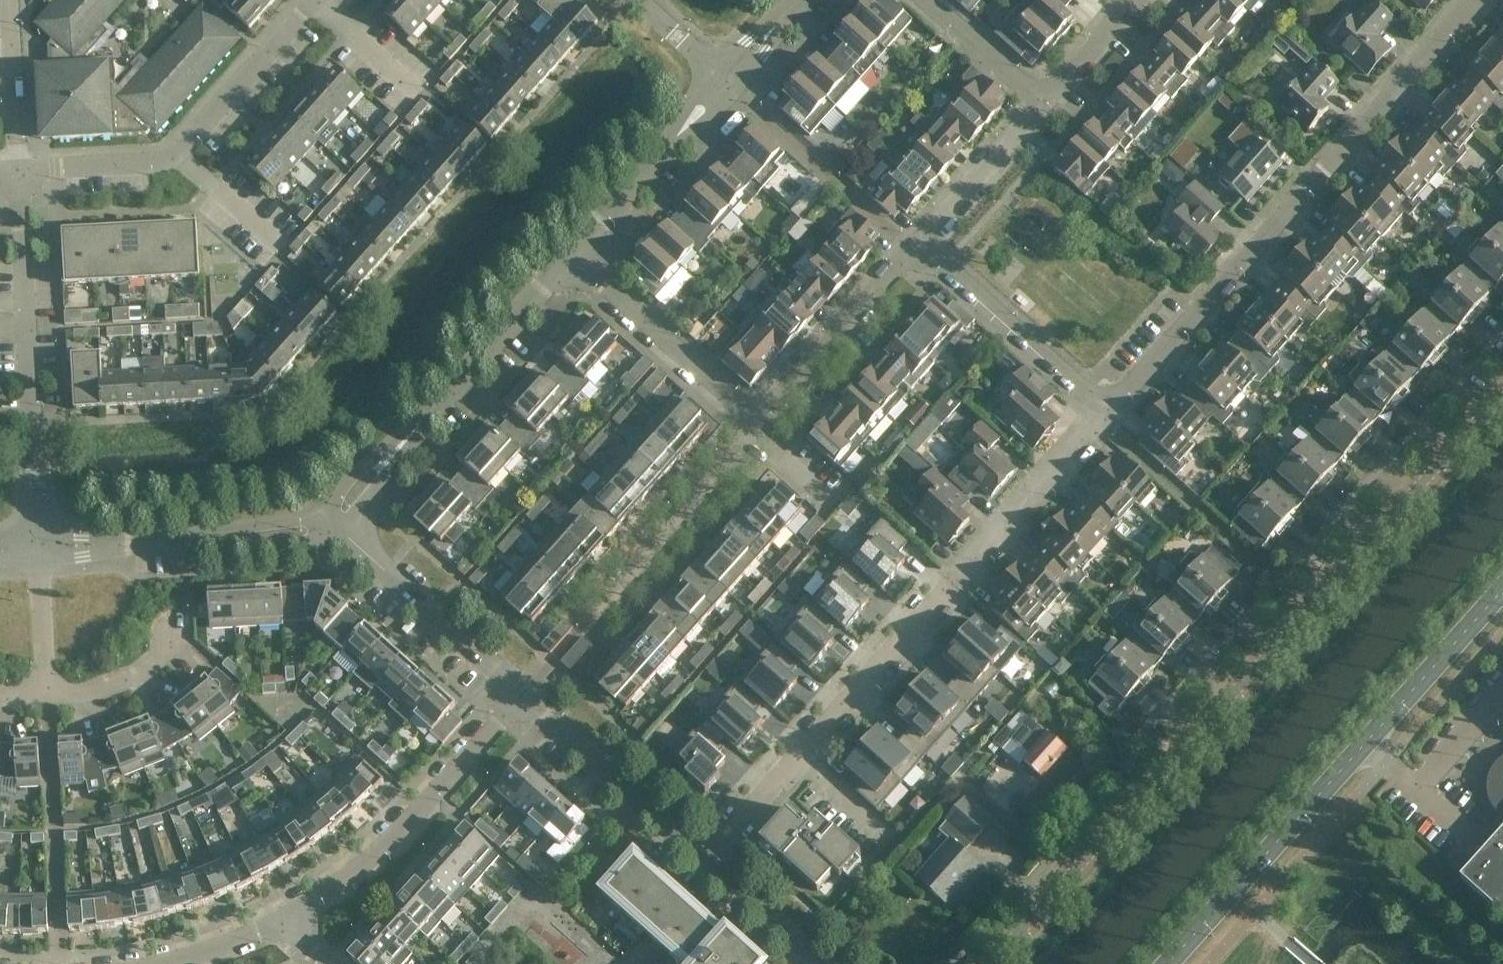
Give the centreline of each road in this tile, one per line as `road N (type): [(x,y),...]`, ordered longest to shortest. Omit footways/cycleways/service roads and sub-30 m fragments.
road 1 (unclassified): [(982,963),(1502,381)]
road 2 (residential): [(1111,408),(1478,0)]
road 3 (tertiary): [(1168,963),(1502,591)]
road 4 (residential): [(794,765),(1111,408)]
road 5 (residential): [(41,549),(23,170)]
road 6 (residential): [(289,915),(398,833),(524,693)]
road 7 (residential): [(330,522),(41,549)]
road 8 (residential): [(572,259),(389,458)]
road 9 (residential): [(524,693),(330,522)]
road 10 (residential): [(593,616),(762,423)]
road 11 (residential): [(1111,408),(915,245)]
road 12 (residential): [(710,862),(524,693)]
road 13 (residential): [(762,423),(572,259)]
road 14 (residential): [(730,82),(572,259)]
road 15 (residential): [(762,423),(915,245)]
road 16 (residential): [(183,154),(317,3)]
road 17 (residential): [(915,245),(1046,103)]
road 18 (residential): [(23,170),(12,0)]
road 19 (residential): [(23,170),(161,165),(183,154)]
road 20 (residential): [(1046,103),(930,0)]
road 21 (residential): [(49,692),(41,549)]
road 22 (residential): [(49,692),(98,688),(179,643)]
road 23 (residential): [(159,963),(289,915)]
road 24 (residential): [(810,956),(710,862)]
road 25 (residential): [(1136,0),(1046,103)]
road 26 (residential): [(419,93),(317,3)]
road 27 (residential): [(710,862),(794,765)]
road 28 (residential): [(276,238),(183,154)]
road 29 (residential): [(730,82),(641,0)]

